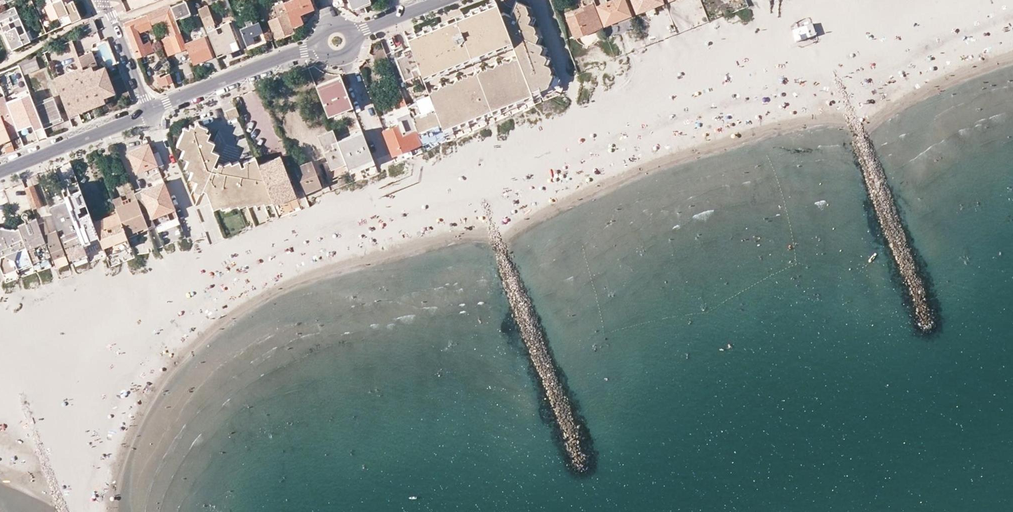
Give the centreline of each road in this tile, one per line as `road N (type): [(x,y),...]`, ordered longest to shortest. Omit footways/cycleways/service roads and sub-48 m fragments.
road 1 (tertiary): [(149,111),(318,47)]
road 2 (tertiary): [(149,111),(0,171)]
road 3 (residential): [(102,0),(149,111)]

